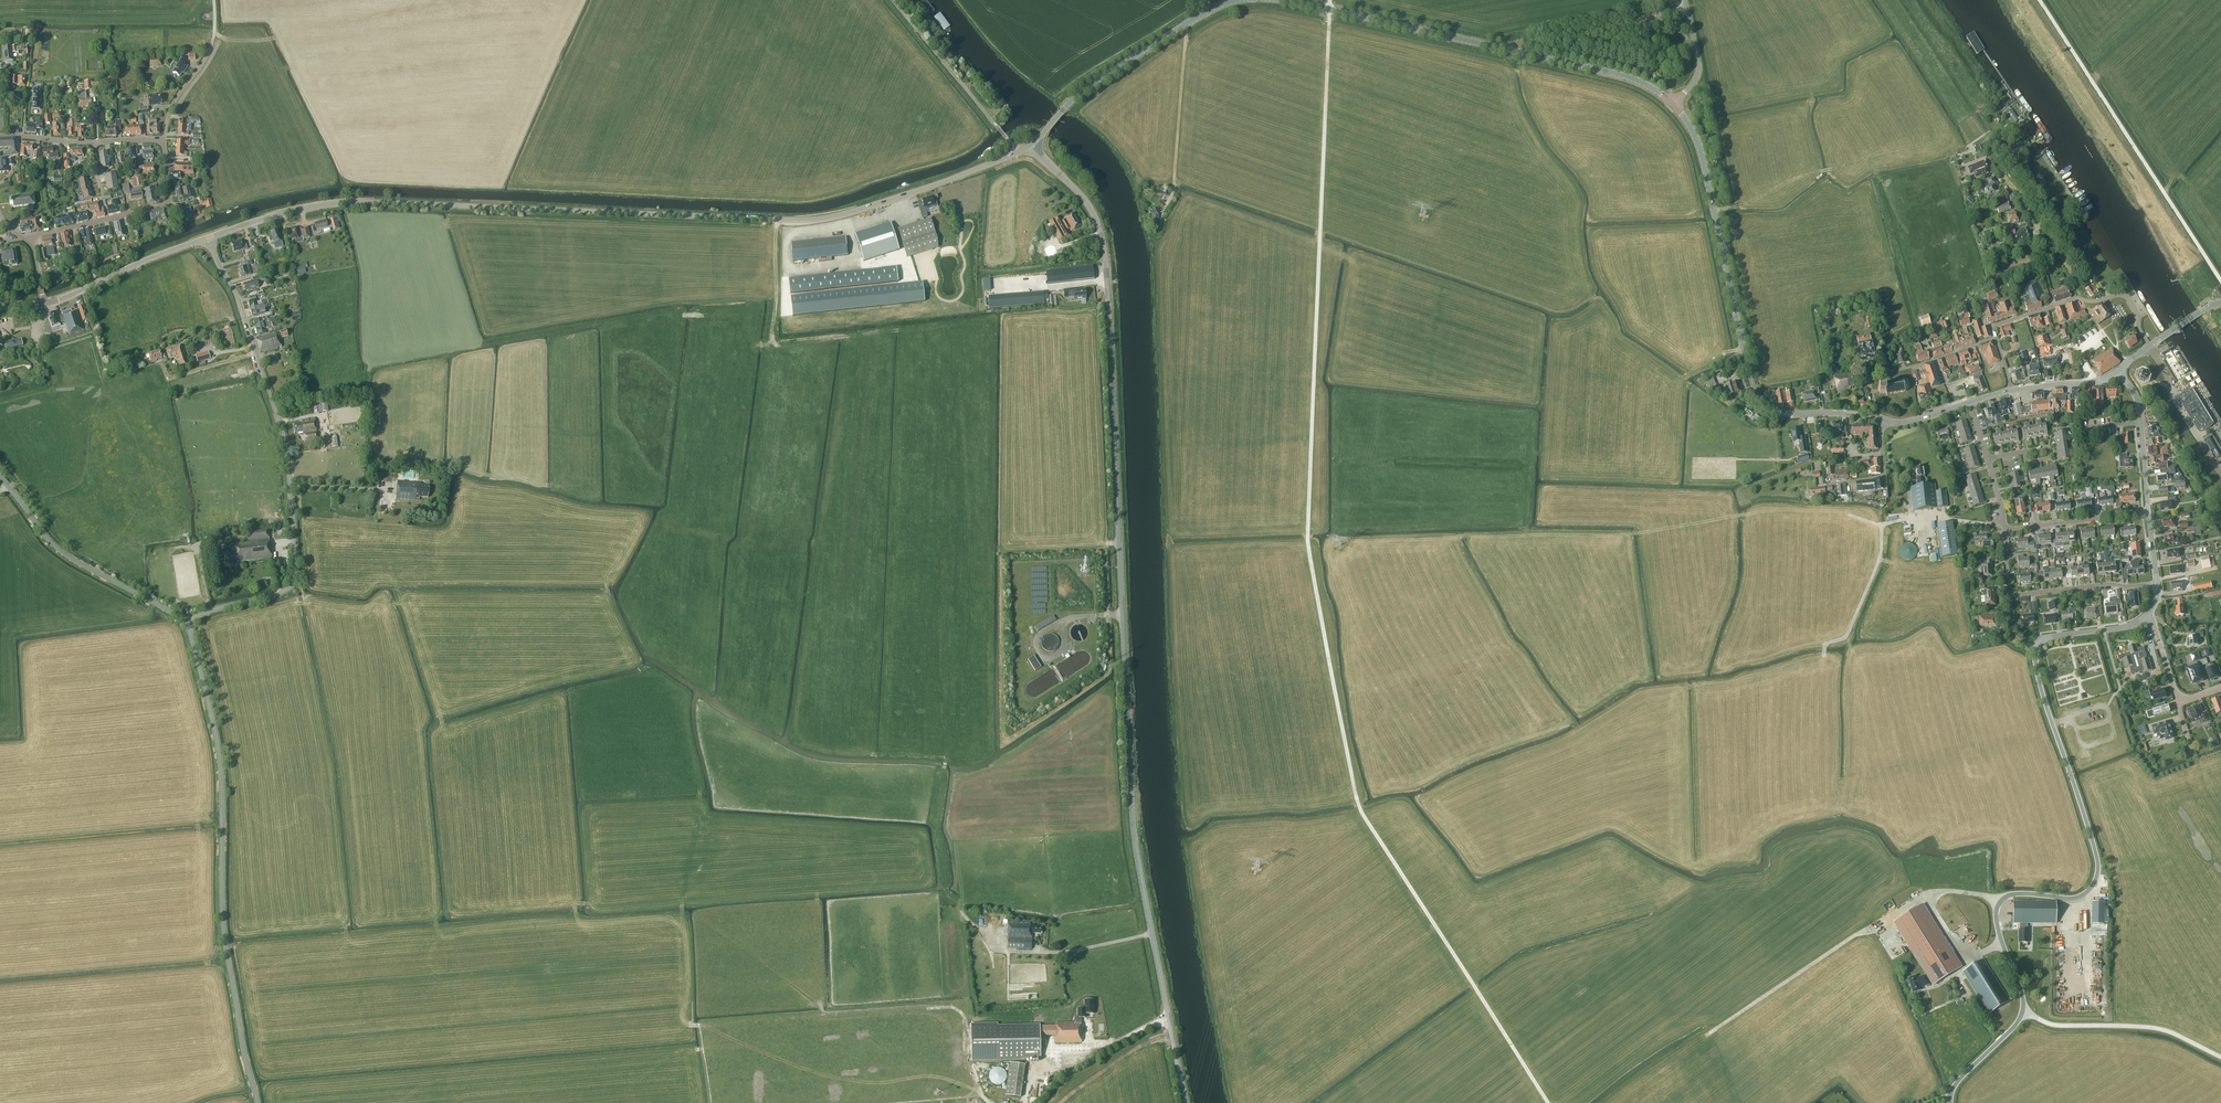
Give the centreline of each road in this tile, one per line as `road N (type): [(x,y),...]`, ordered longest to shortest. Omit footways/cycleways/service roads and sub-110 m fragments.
road 1 (track): [(1330,0),(1307,539),(1357,805),(1546,1102)]
road 2 (tertiary): [(1185,1102),(1134,846),(1106,259),(1086,202),(1032,145)]
road 3 (tertiary): [(208,238),(341,203),(821,219),(1016,153)]
road 4 (unclassified): [(1950,1102),(1957,1081),(2023,1013),(1997,929),(1999,903),(2012,895),(2073,898),(2089,889),(2097,870),(2042,693),(2038,647)]
road 5 (unclassified): [(257,1102),(223,922),(218,749),(185,625)]
road 6 (unclassified): [(185,625),(285,591),(296,571),(281,424),(208,238)]
road 7 (tertiary): [(1878,419),(1782,414),(1755,396),(1702,157),(1673,104)]
road 8 (tertiary): [(1673,104),(1624,76),(1282,0)]
road 9 (unclassified): [(2220,280),(2039,0)]
road 10 (unclassified): [(185,625),(61,550),(0,476)]
road 11 (tertiary): [(1240,0),(1141,51),(1065,107)]
road 12 (residential): [(1995,338),(1995,325),(2075,298),(2120,295),(2127,296),(2150,346)]
road 13 (unclassified): [(1016,153),(890,0)]
road 14 (residential): [(1995,338),(1867,377),(1878,419)]
road 15 (tertiary): [(44,304),(208,238)]
road 16 (residential): [(2008,596),(2156,585)]
road 17 (unclassified): [(2147,513),(2139,409),(2120,373)]
road 18 (residential): [(2004,530),(2147,513)]

